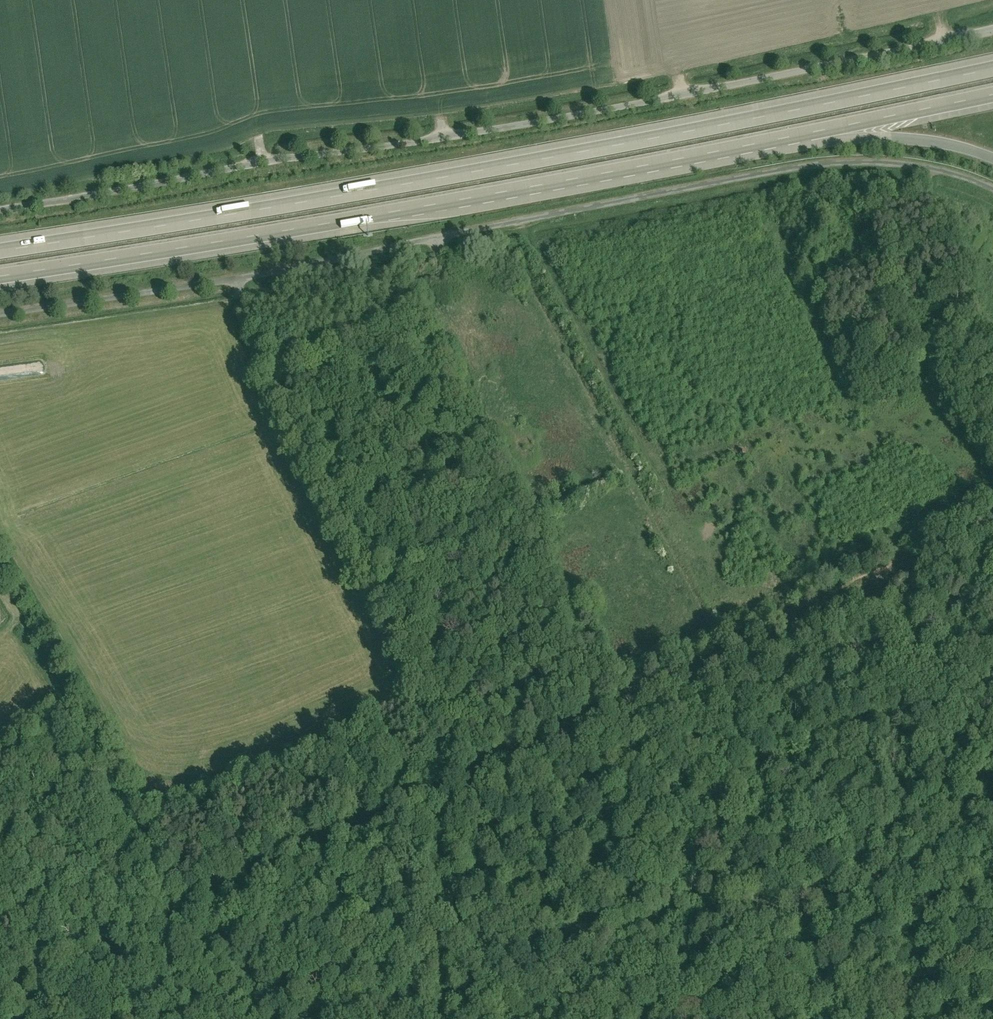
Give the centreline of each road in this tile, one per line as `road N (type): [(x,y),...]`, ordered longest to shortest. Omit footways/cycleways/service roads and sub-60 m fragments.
road 1 (track): [(0,994),(992,533)]
road 2 (residential): [(0,315),(239,280),(826,165),(897,163),(992,190)]
road 3 (motorway): [(992,64),(650,135),(0,246)]
road 4 (residential): [(992,31),(691,94),(0,212)]
road 5 (motorway): [(0,281),(459,205),(781,140)]
road 6 (track): [(0,580),(175,913)]
road 7 (track): [(992,778),(865,593)]
road 8 (motorway): [(781,140),(992,97)]
road 9 (motorway): [(781,140),(910,139),(992,158)]
road 10 (track): [(299,1018),(175,913)]

